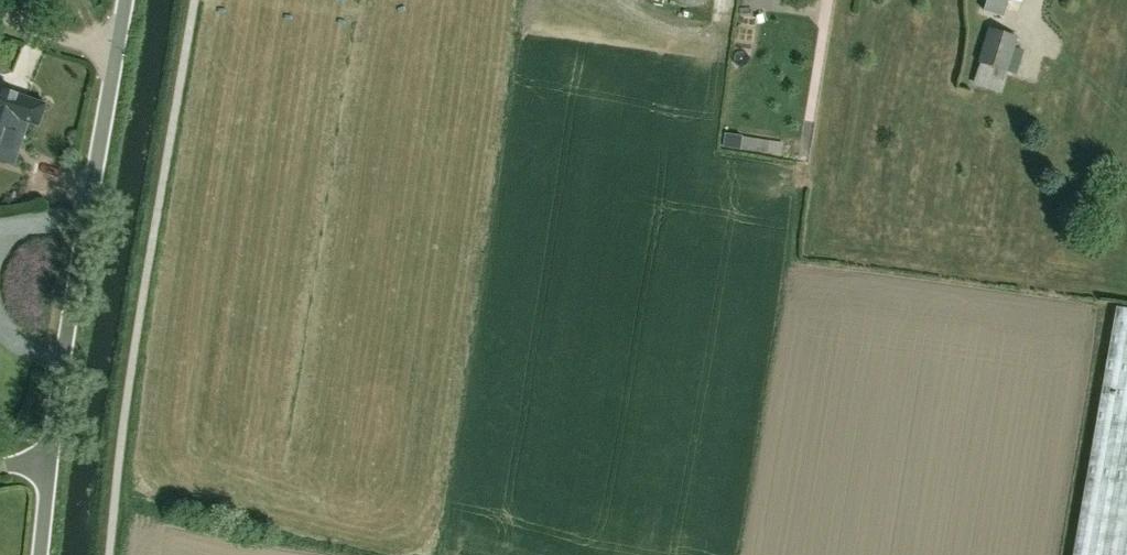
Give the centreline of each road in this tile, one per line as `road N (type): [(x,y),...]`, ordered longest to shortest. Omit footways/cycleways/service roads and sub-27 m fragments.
road 1 (unclassified): [(36,554),(45,459),(116,54)]
road 2 (unclassified): [(0,17),(116,54)]

